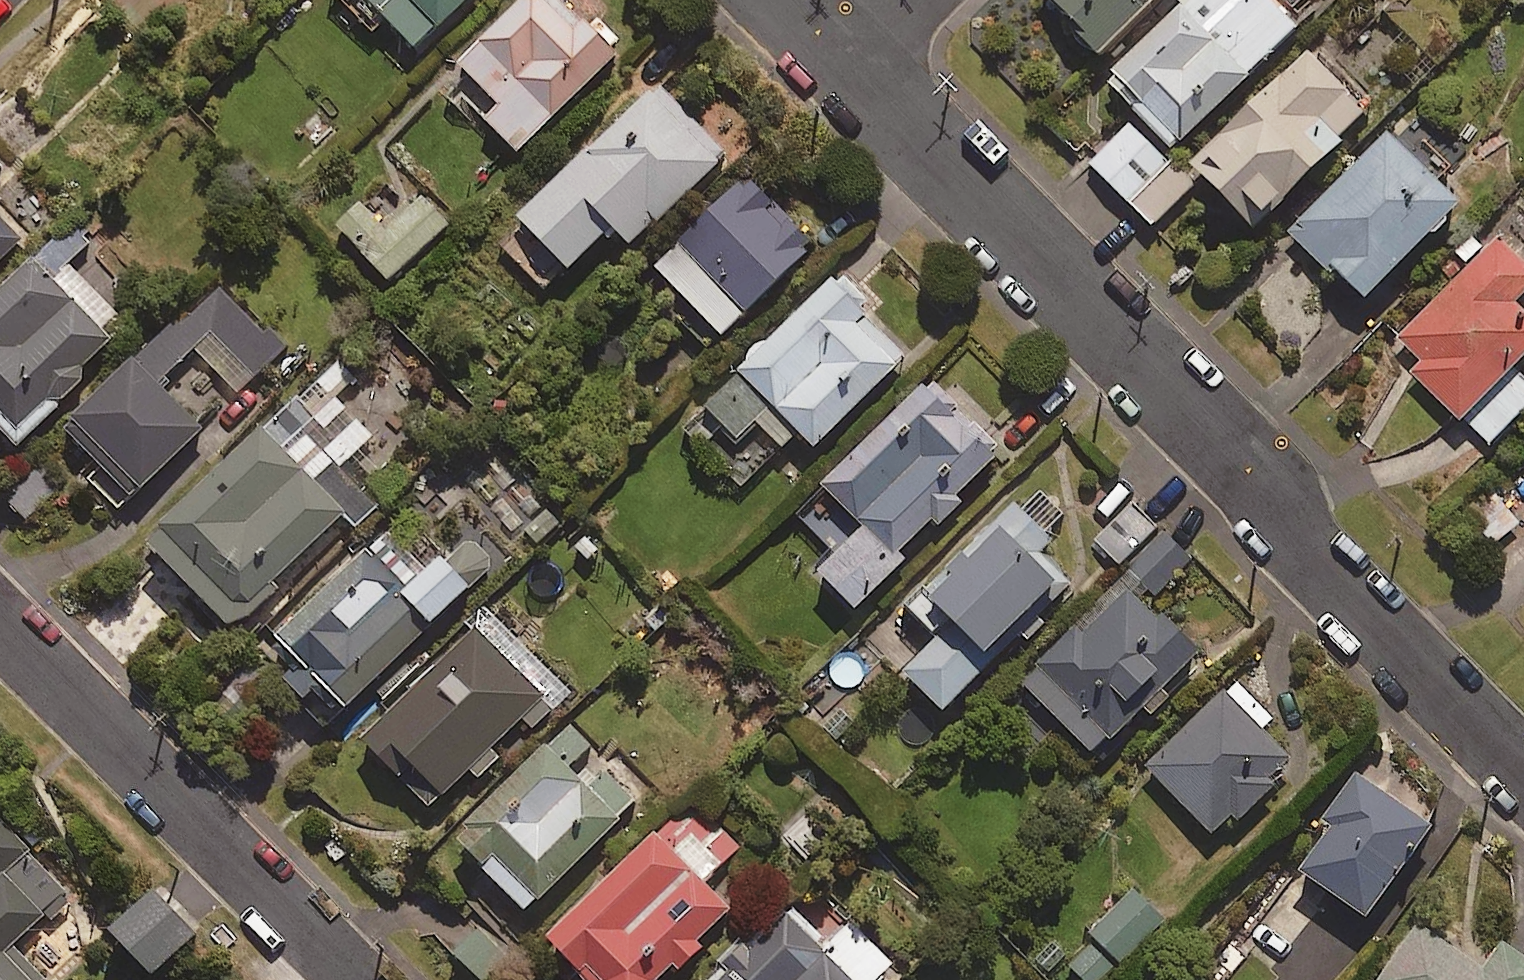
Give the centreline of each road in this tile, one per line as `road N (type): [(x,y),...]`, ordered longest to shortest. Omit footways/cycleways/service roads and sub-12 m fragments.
road 1 (unclassified): [(1523,761),(847,54)]
road 2 (residential): [(357,979),(0,622)]

